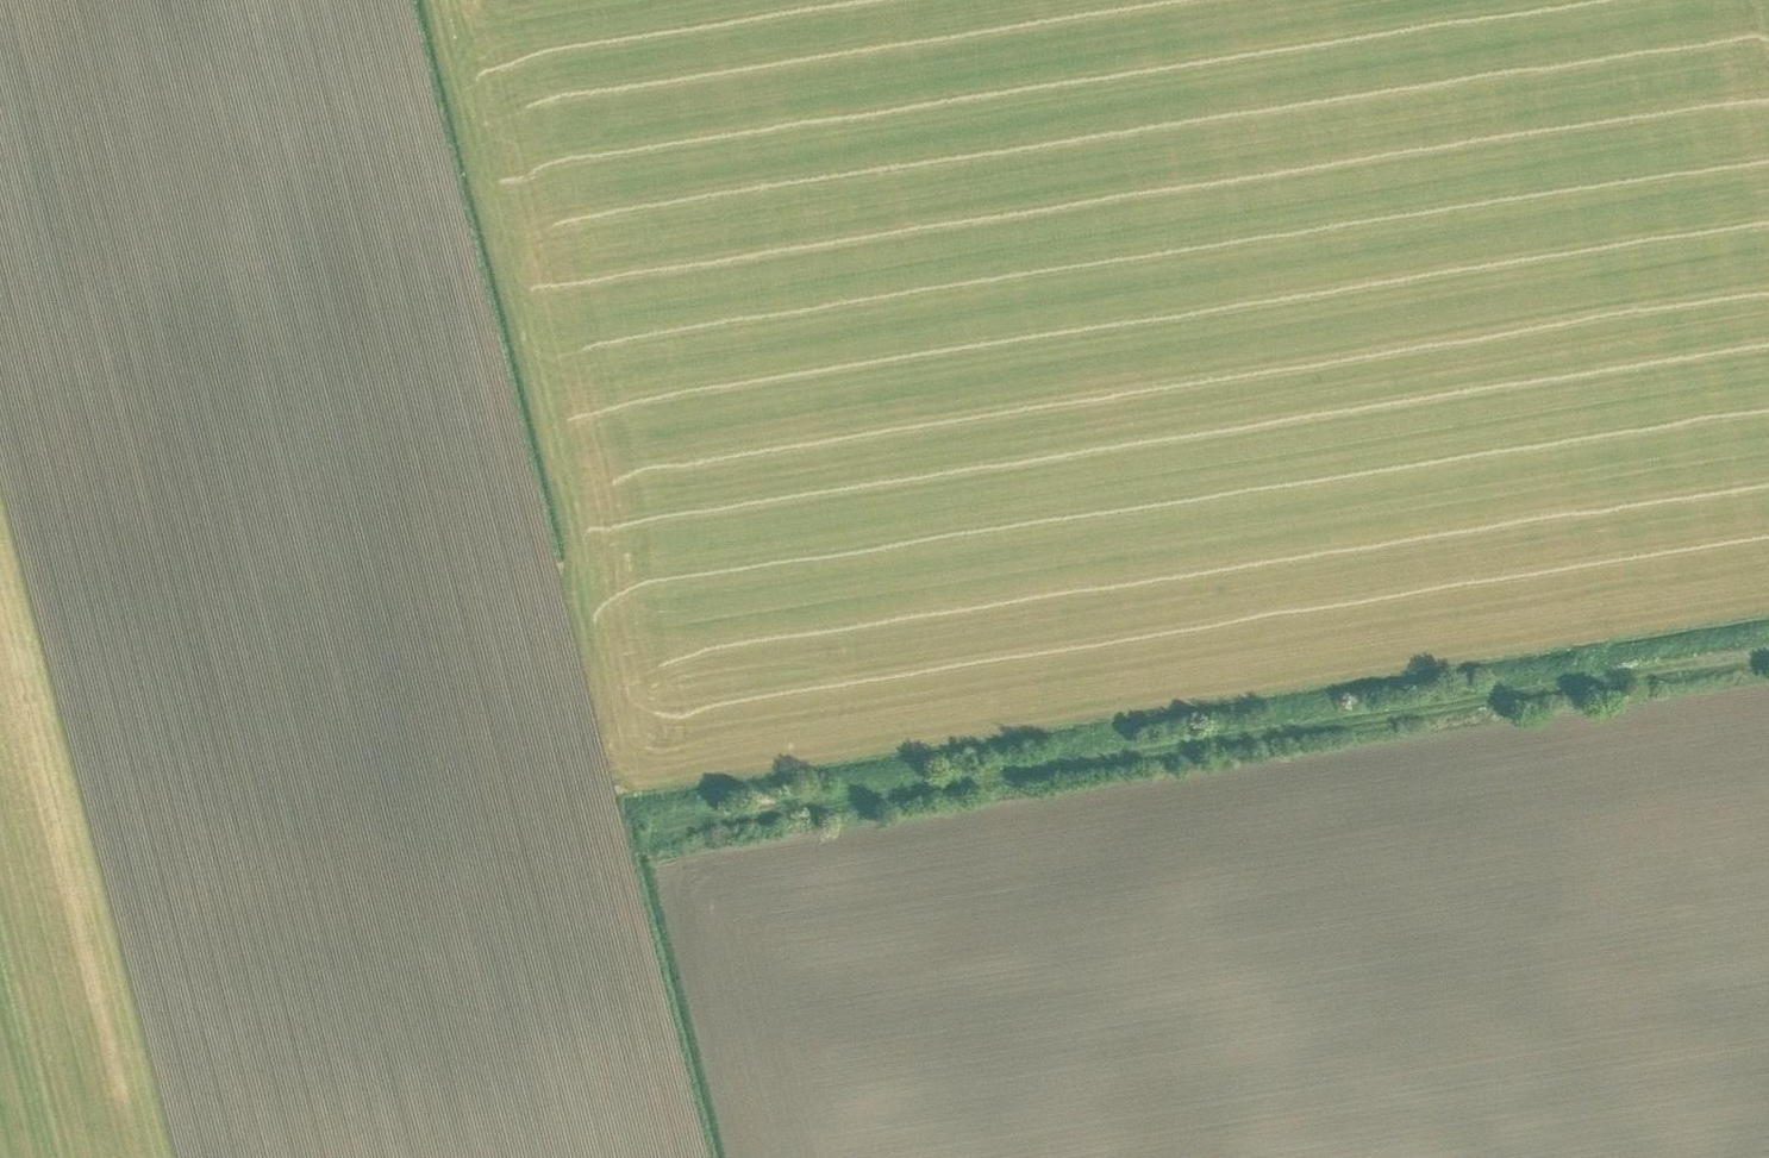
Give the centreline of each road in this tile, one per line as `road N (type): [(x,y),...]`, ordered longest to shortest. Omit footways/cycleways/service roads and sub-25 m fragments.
road 1 (track): [(1768,651),(633,833)]

